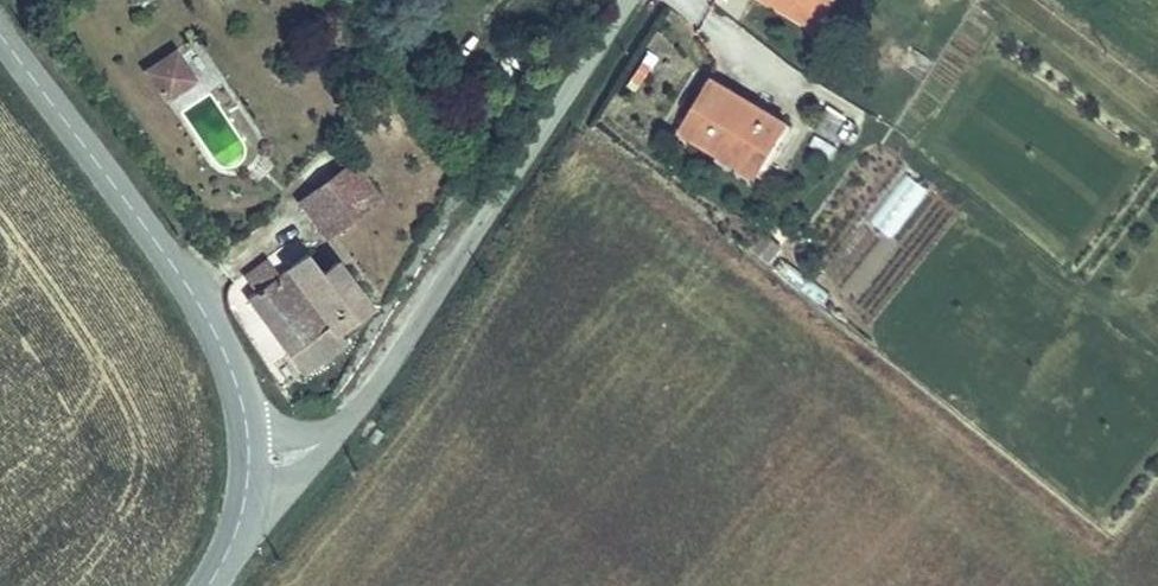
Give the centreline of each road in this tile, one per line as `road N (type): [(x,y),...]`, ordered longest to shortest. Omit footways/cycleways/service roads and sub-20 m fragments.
road 1 (unclassified): [(622,0),(436,304),(356,416)]
road 2 (tertiary): [(246,431),(220,346),(181,278),(0,36)]

